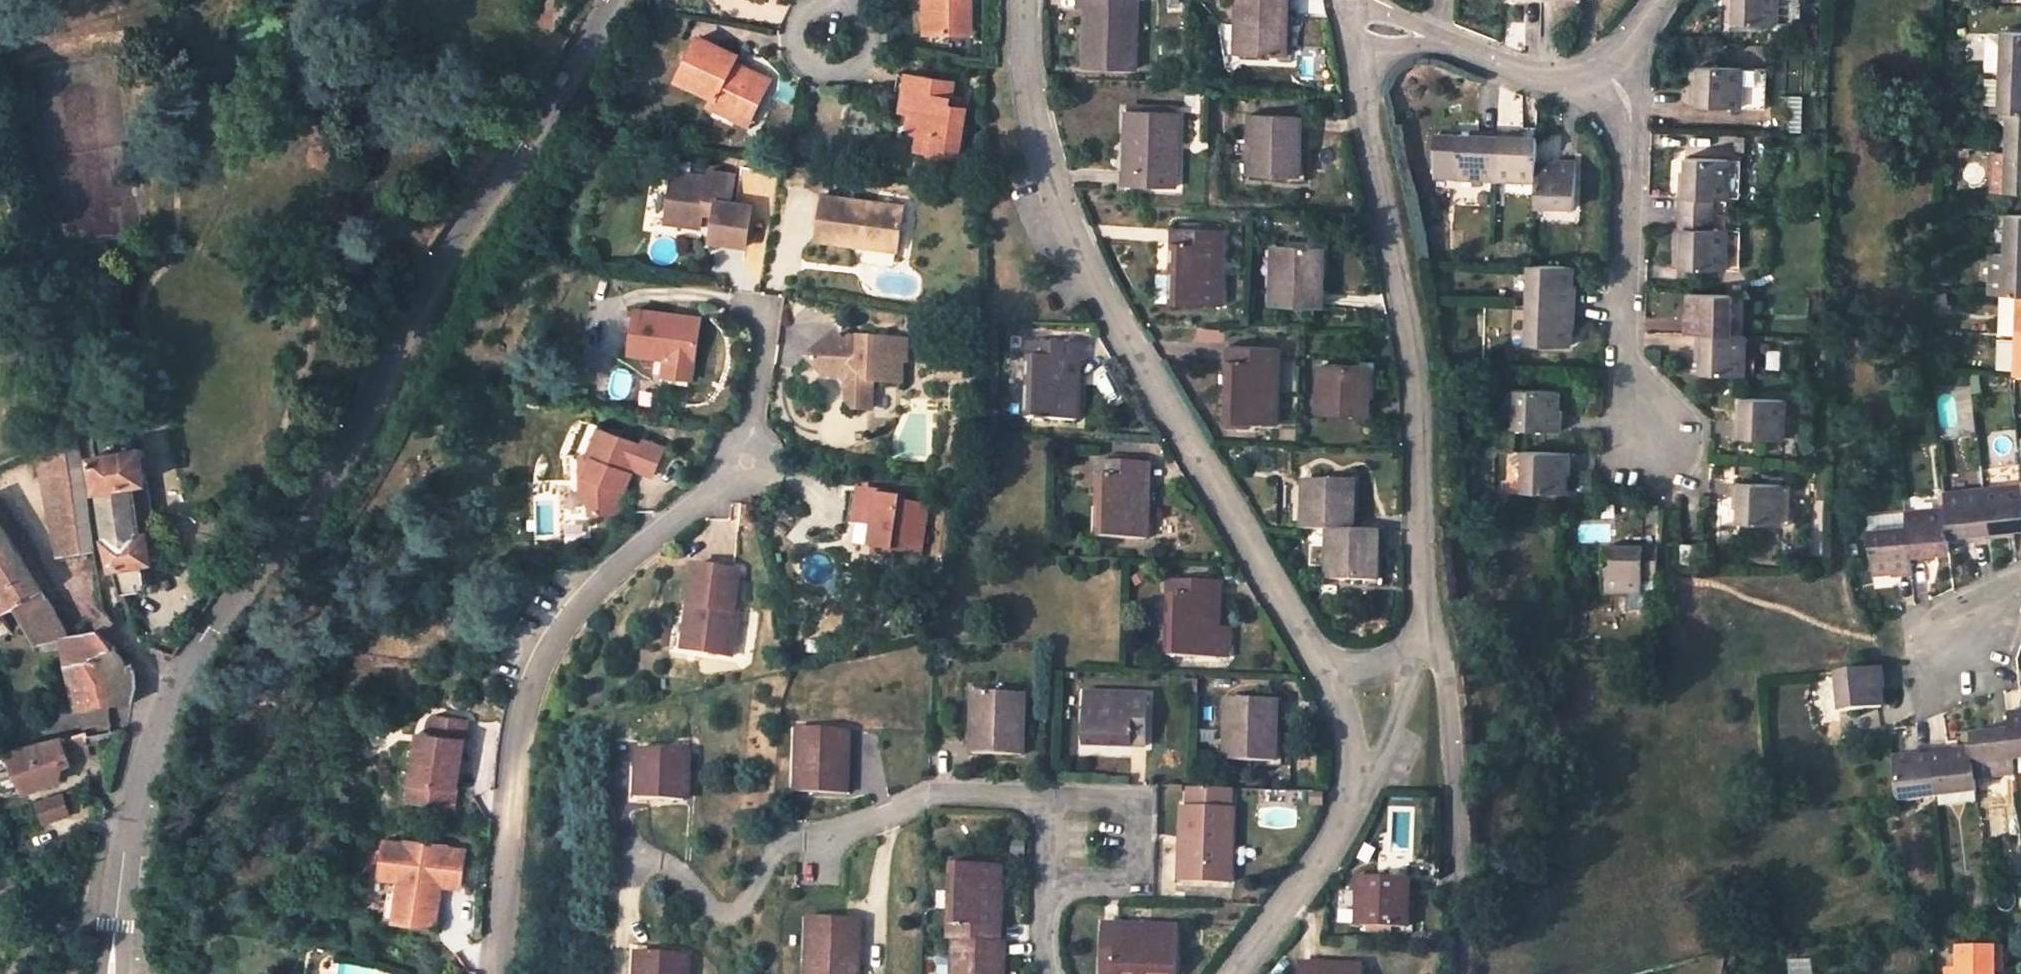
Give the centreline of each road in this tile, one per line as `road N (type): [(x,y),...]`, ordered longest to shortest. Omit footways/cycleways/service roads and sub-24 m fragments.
road 1 (unclassified): [(120,839),(140,758),(169,690),(593,0)]
road 2 (residential): [(498,973),(524,701),(559,629),(602,579),(744,464),(767,313),(749,305)]
road 3 (residential): [(1324,671),(1080,258),(1034,124),(1026,0)]
road 4 (residential): [(1351,24),(1418,367),(1430,638)]
road 5 (residential): [(627,851),(667,863),(717,913),(736,914),(774,852),(790,843),(839,834),(929,797),(1045,800)]
road 6 (track): [(110,604),(60,320),(0,189)]
road 7 (residential): [(1657,438),(1627,410),(1629,123),(1607,69)]
road 8 (residential): [(1430,638),(1450,683),(1461,973)]
road 9 (residential): [(1044,881),(1137,882),(1140,803),(1045,800)]
road 10 (residential): [(1351,24),(1424,35),(1516,72),(1558,79),(1607,69)]
road 11 (residential): [(1235,973),(1352,811)]
road 12 (residential): [(1430,638),(1352,811)]
road 13 (residential): [(1352,811),(1349,745),(1324,671)]
road 14 (unclassified): [(120,839),(95,973)]
road 15 (unclassified): [(119,973),(120,839)]

